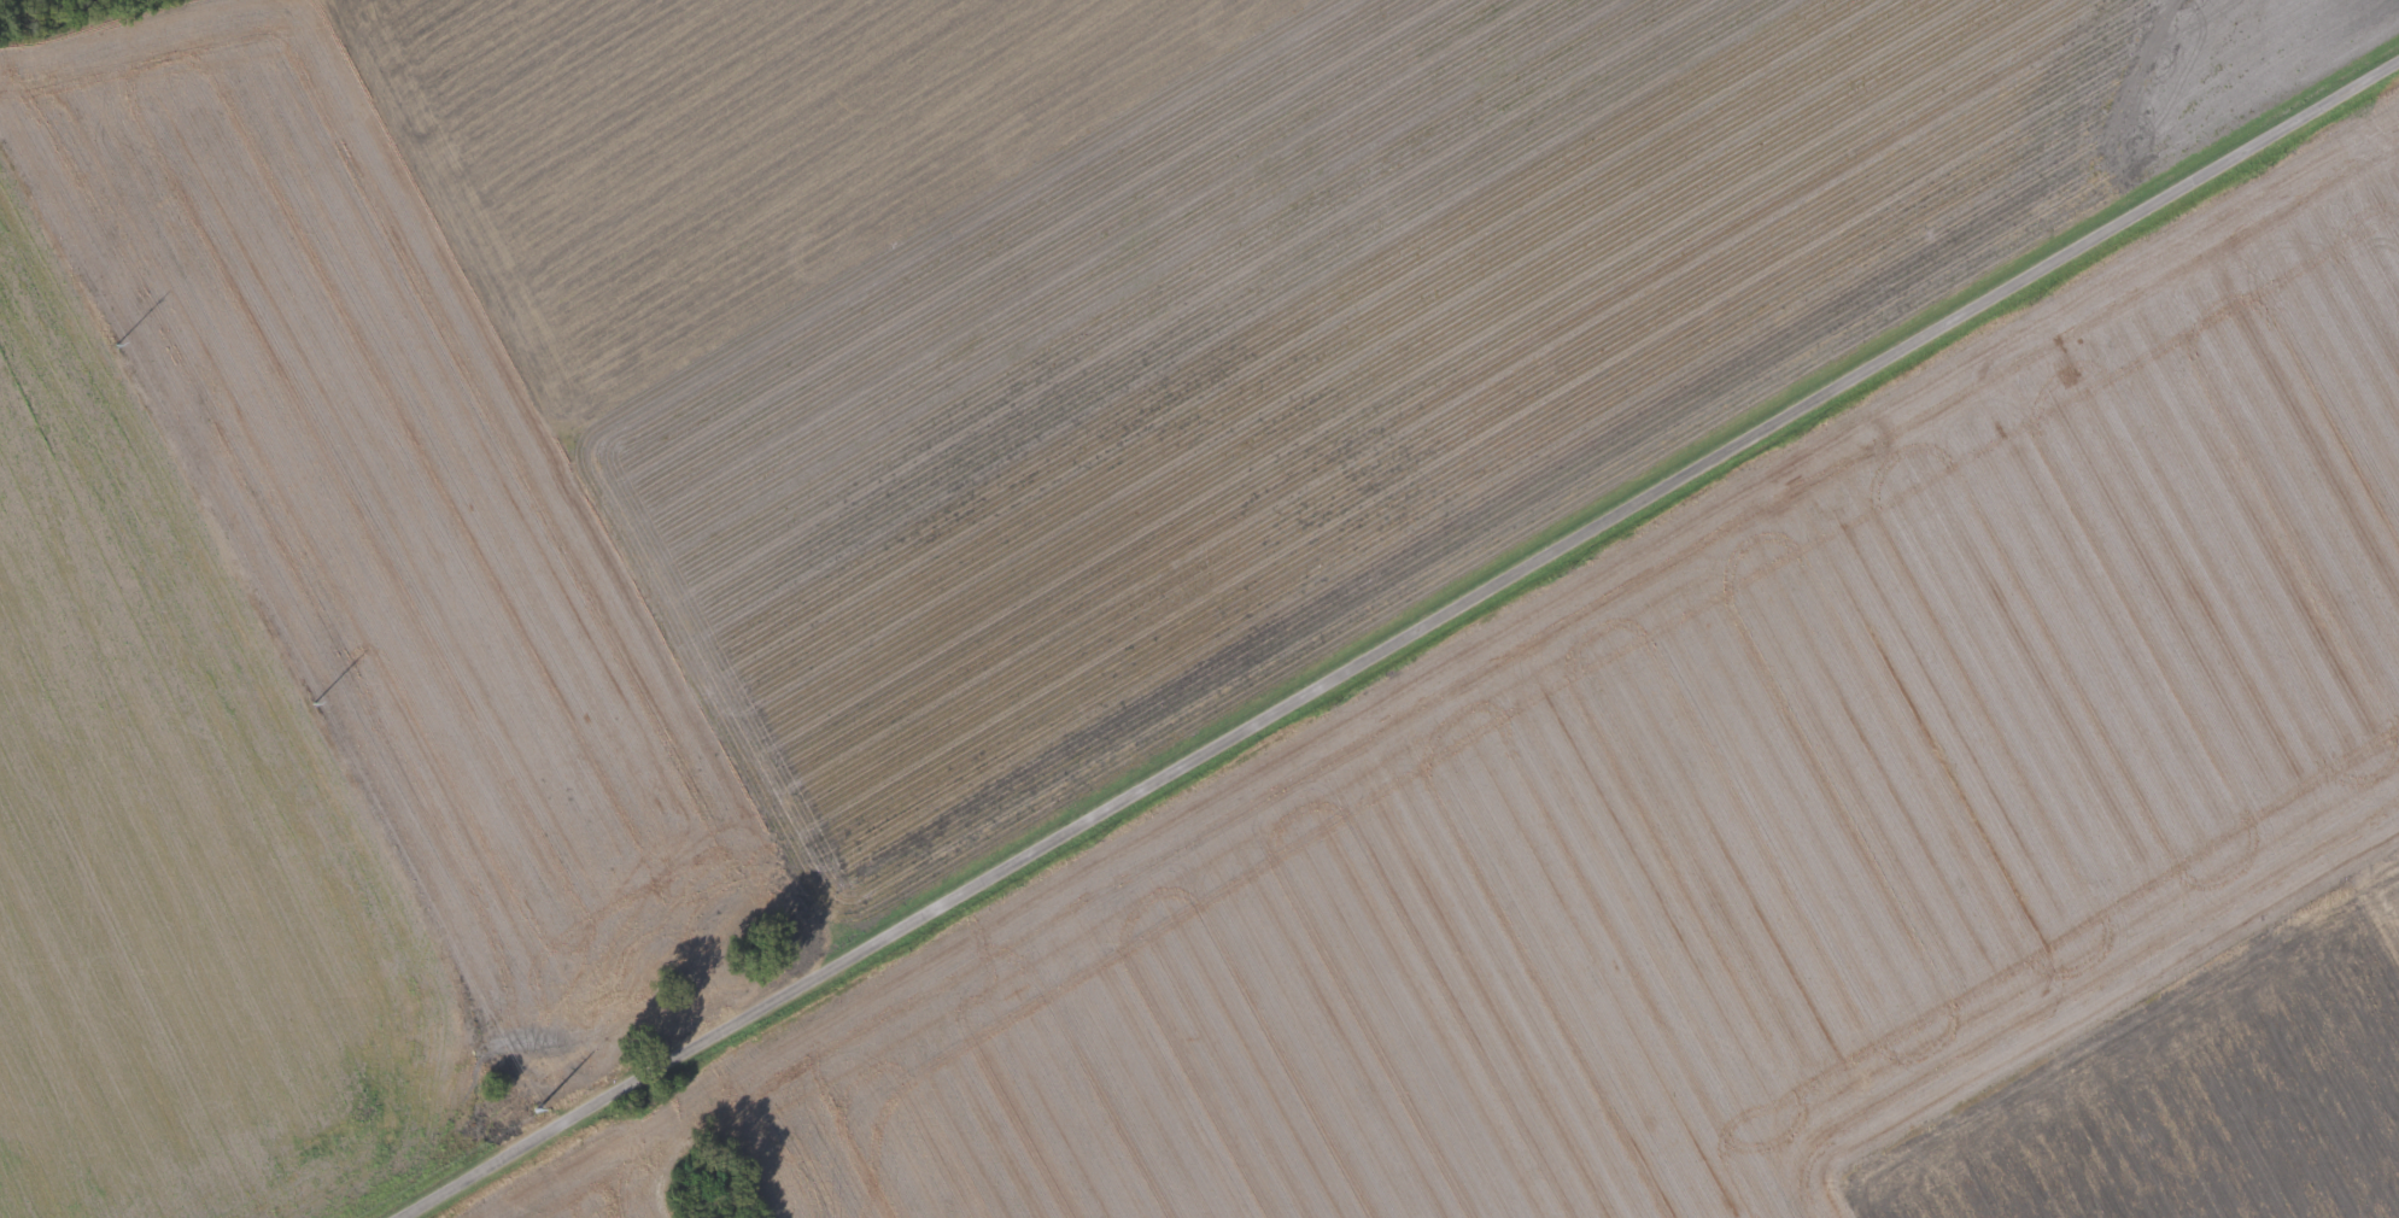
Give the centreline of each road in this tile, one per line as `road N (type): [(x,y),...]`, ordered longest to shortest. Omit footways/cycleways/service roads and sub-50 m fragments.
road 1 (residential): [(2398,61),(398,1217)]

